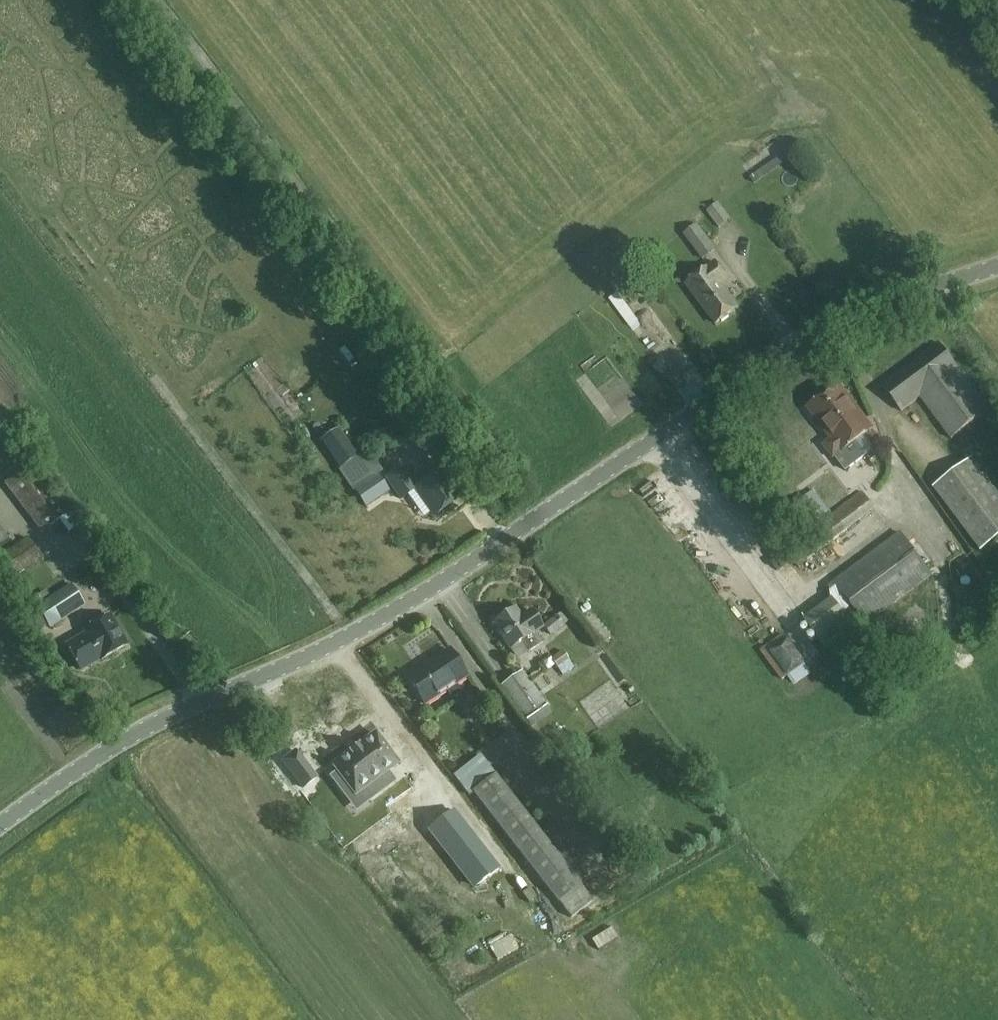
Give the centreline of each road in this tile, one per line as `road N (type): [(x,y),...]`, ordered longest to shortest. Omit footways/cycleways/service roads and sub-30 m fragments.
road 1 (unclassified): [(0,820),(164,713),(388,610),(793,346),(850,315),(997,264)]

